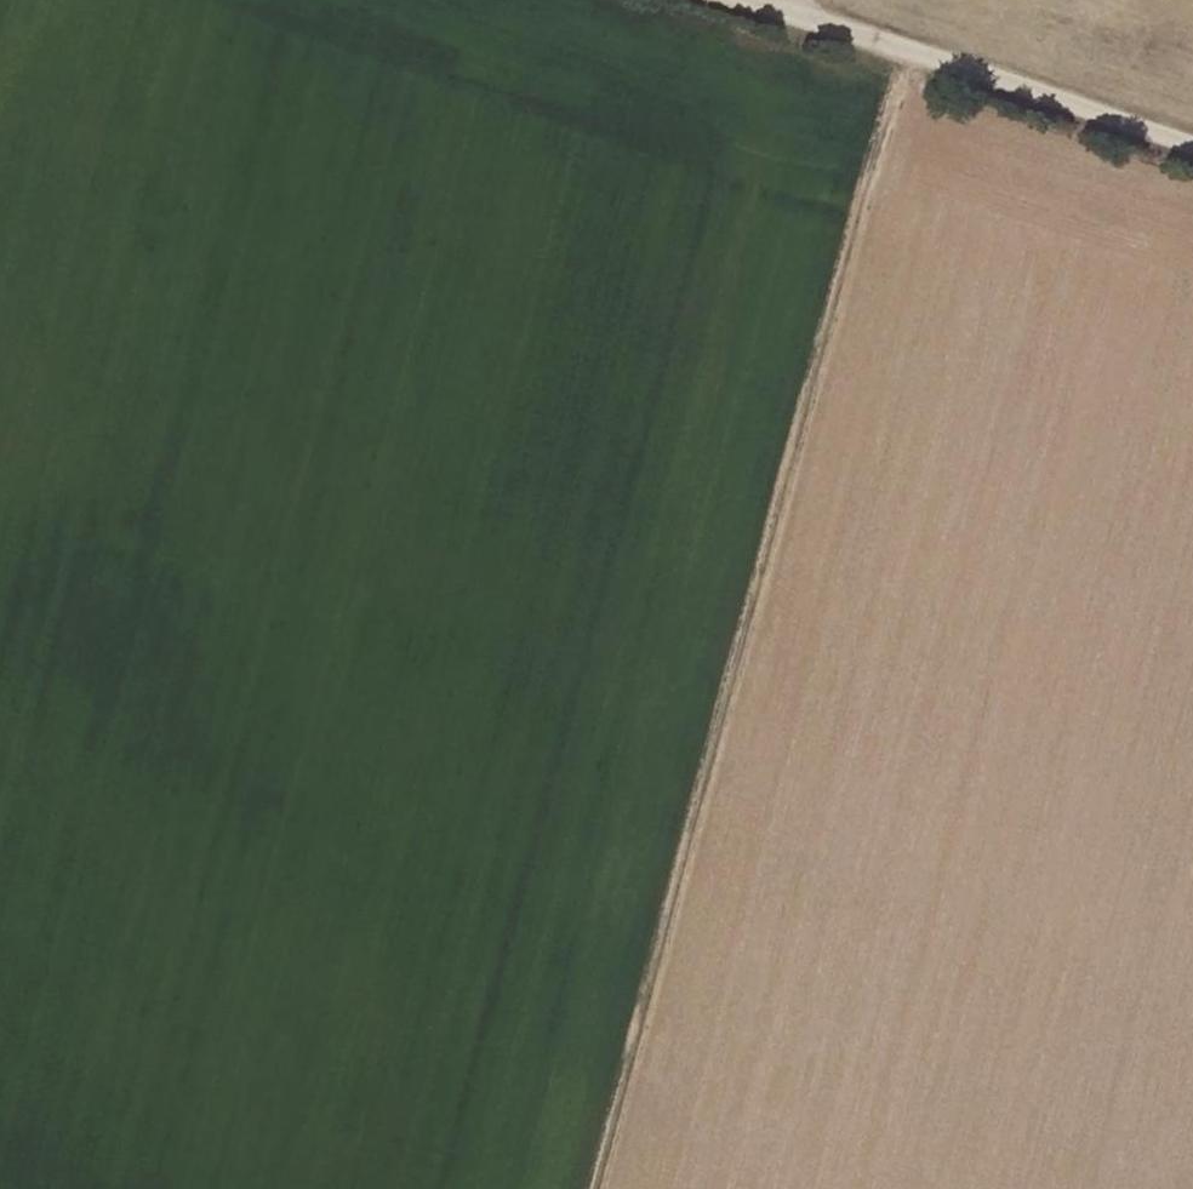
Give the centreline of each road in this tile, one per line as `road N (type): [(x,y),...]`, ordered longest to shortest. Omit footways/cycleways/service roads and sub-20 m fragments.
road 1 (track): [(1192,150),(746,0)]

